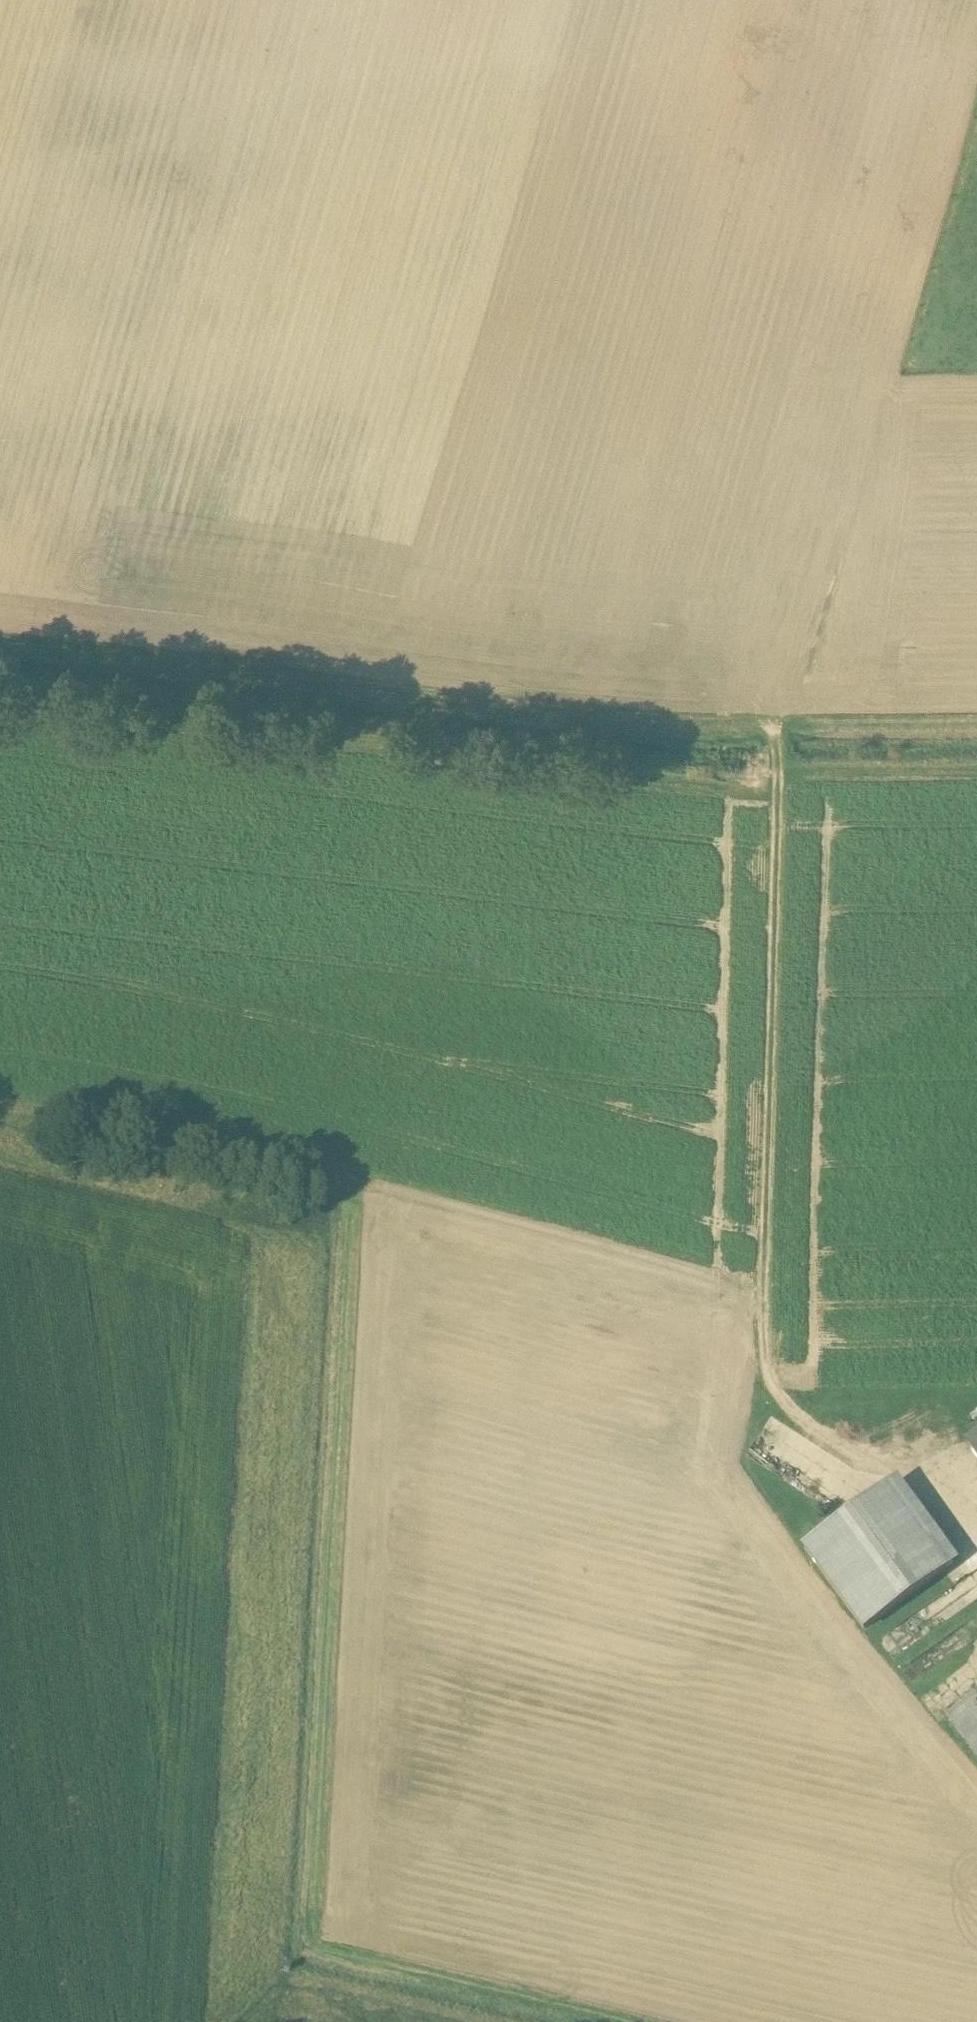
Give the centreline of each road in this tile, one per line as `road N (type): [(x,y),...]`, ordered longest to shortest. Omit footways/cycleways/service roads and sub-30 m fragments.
road 1 (track): [(854,1469),(790,1417),(763,1363),(779,720)]

